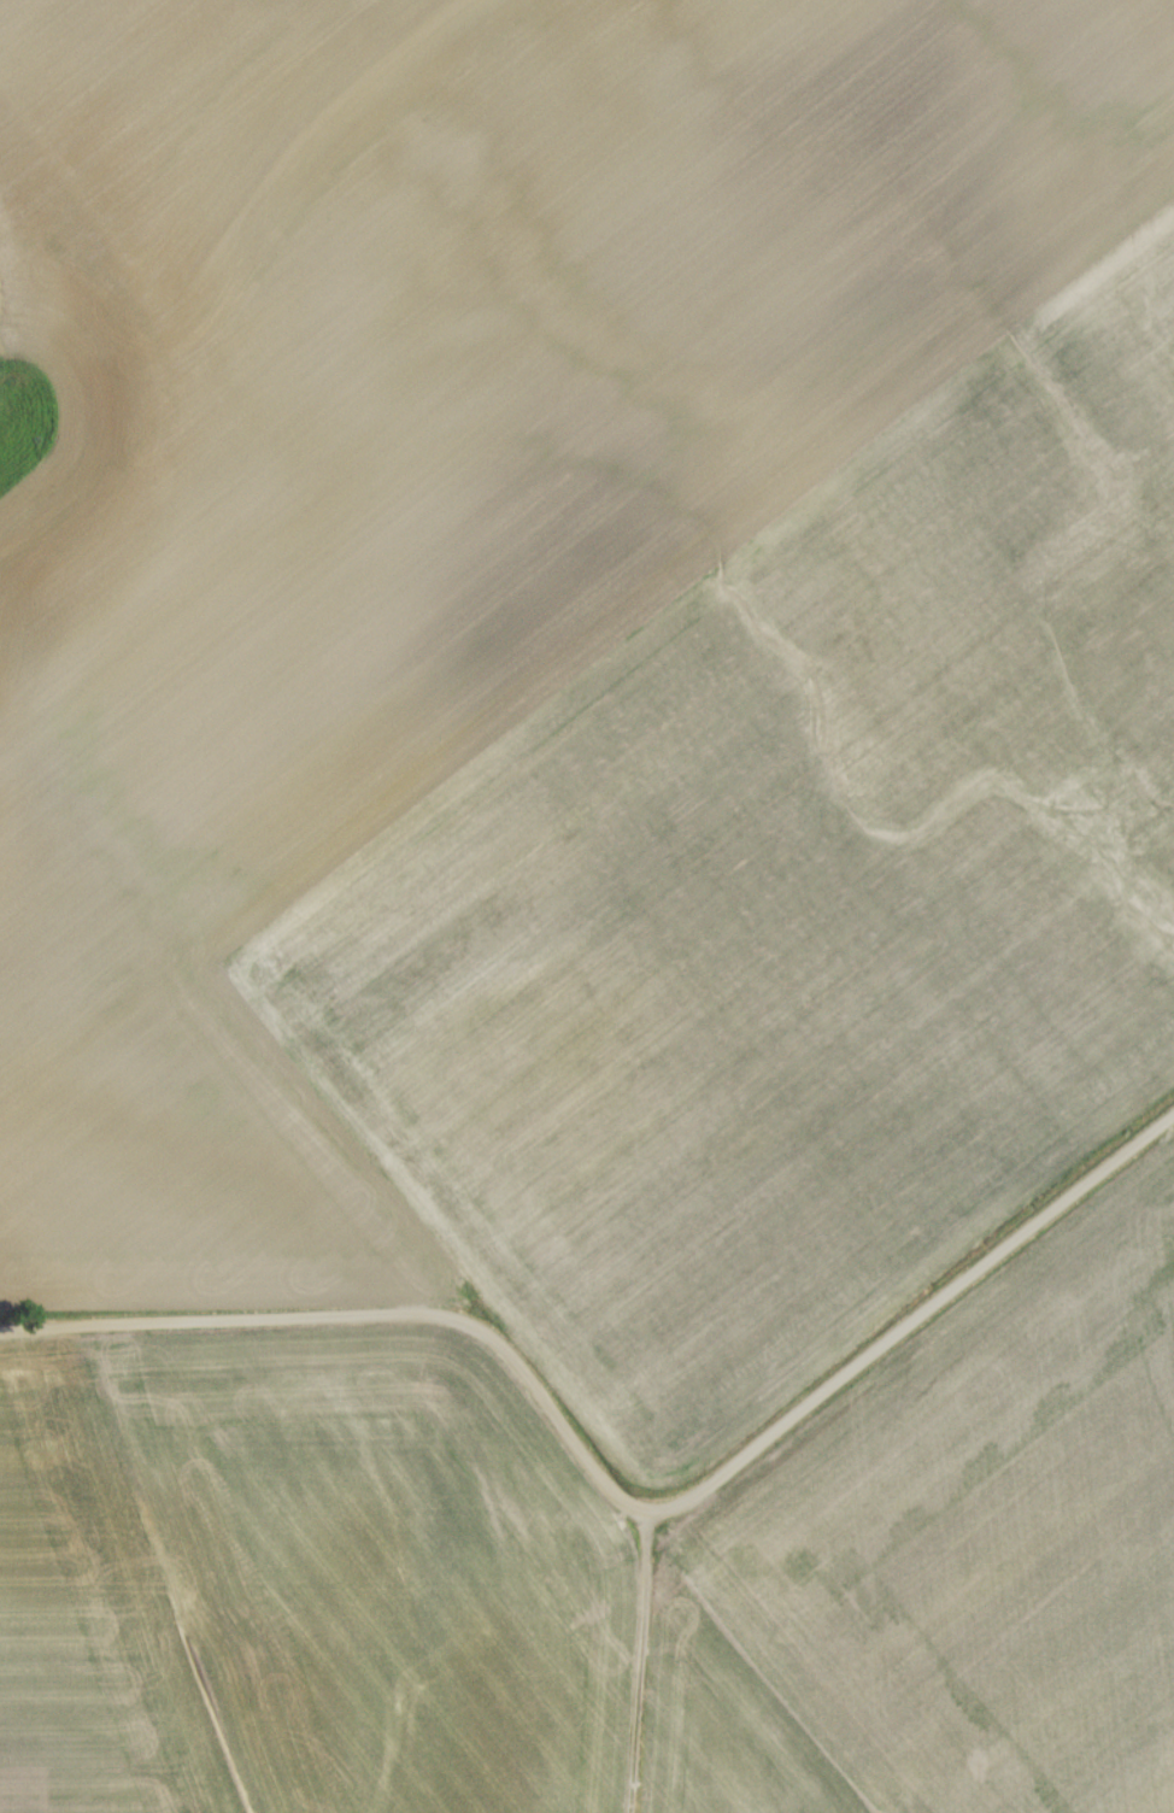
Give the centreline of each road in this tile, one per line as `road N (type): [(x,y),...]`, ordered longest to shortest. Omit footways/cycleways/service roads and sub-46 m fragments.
road 1 (residential): [(0,1315),(312,1302),(450,1321),(503,1355),(614,1479),(627,1479),(692,1460),(1173,1089)]
road 2 (residential): [(614,1479),(575,1812)]

